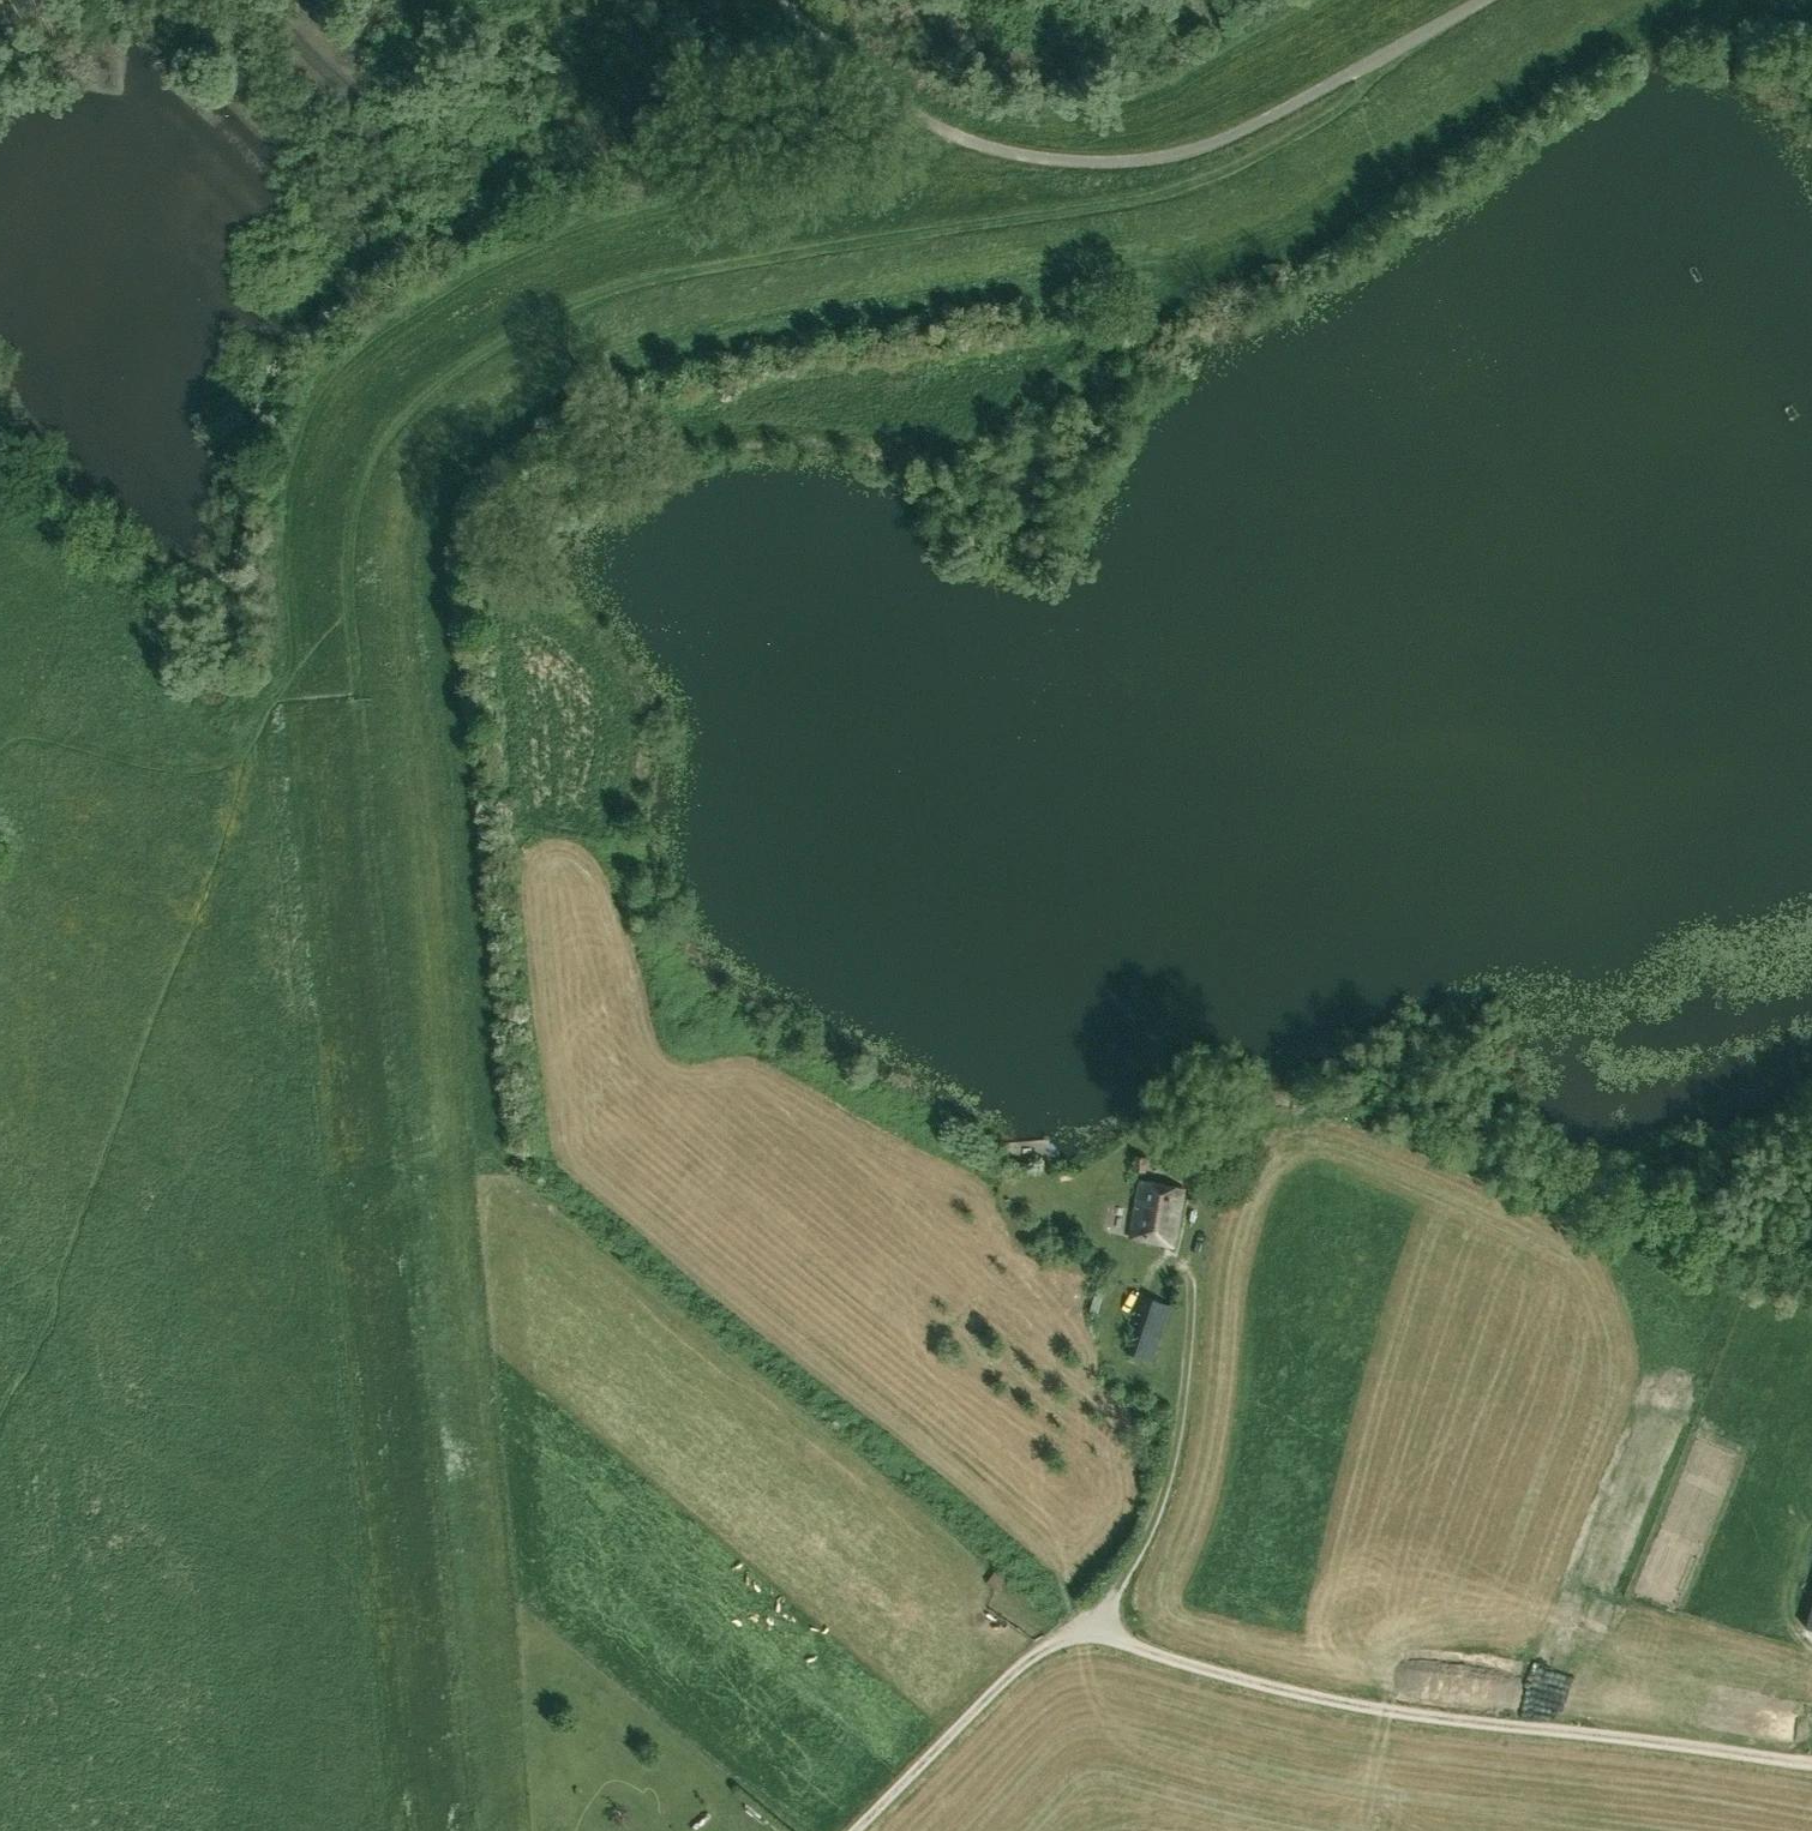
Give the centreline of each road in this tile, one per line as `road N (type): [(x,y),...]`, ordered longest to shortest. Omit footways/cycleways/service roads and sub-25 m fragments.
road 1 (residential): [(1811,1763),(1337,1699),(1125,1643)]
road 2 (unclassified): [(1125,1643),(1097,1634),(1062,1638),(1030,1656),(855,1830)]

